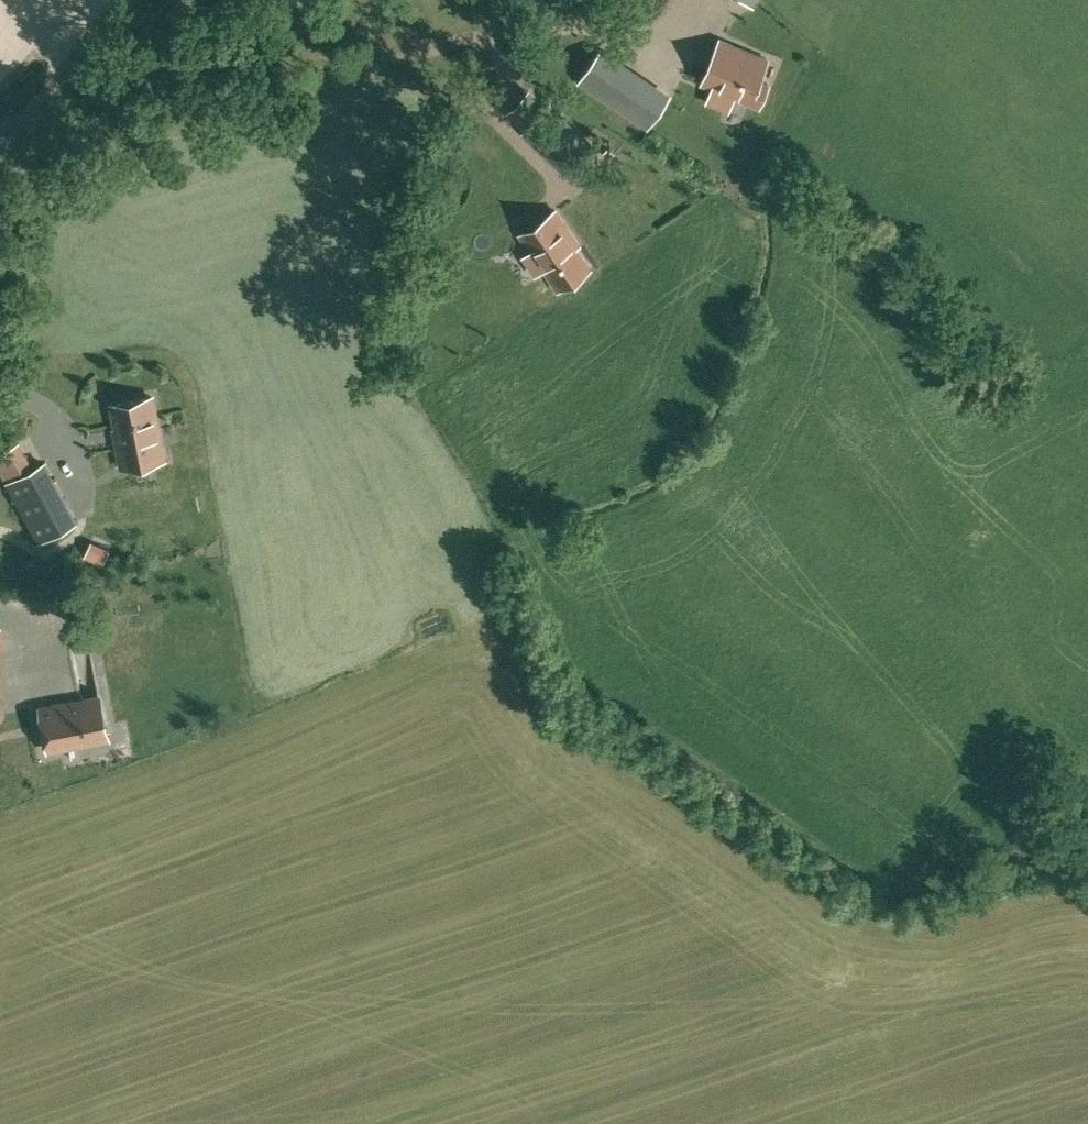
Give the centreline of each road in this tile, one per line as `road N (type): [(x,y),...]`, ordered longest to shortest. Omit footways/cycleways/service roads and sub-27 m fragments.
road 1 (unclassified): [(13,131),(27,104),(122,0)]

